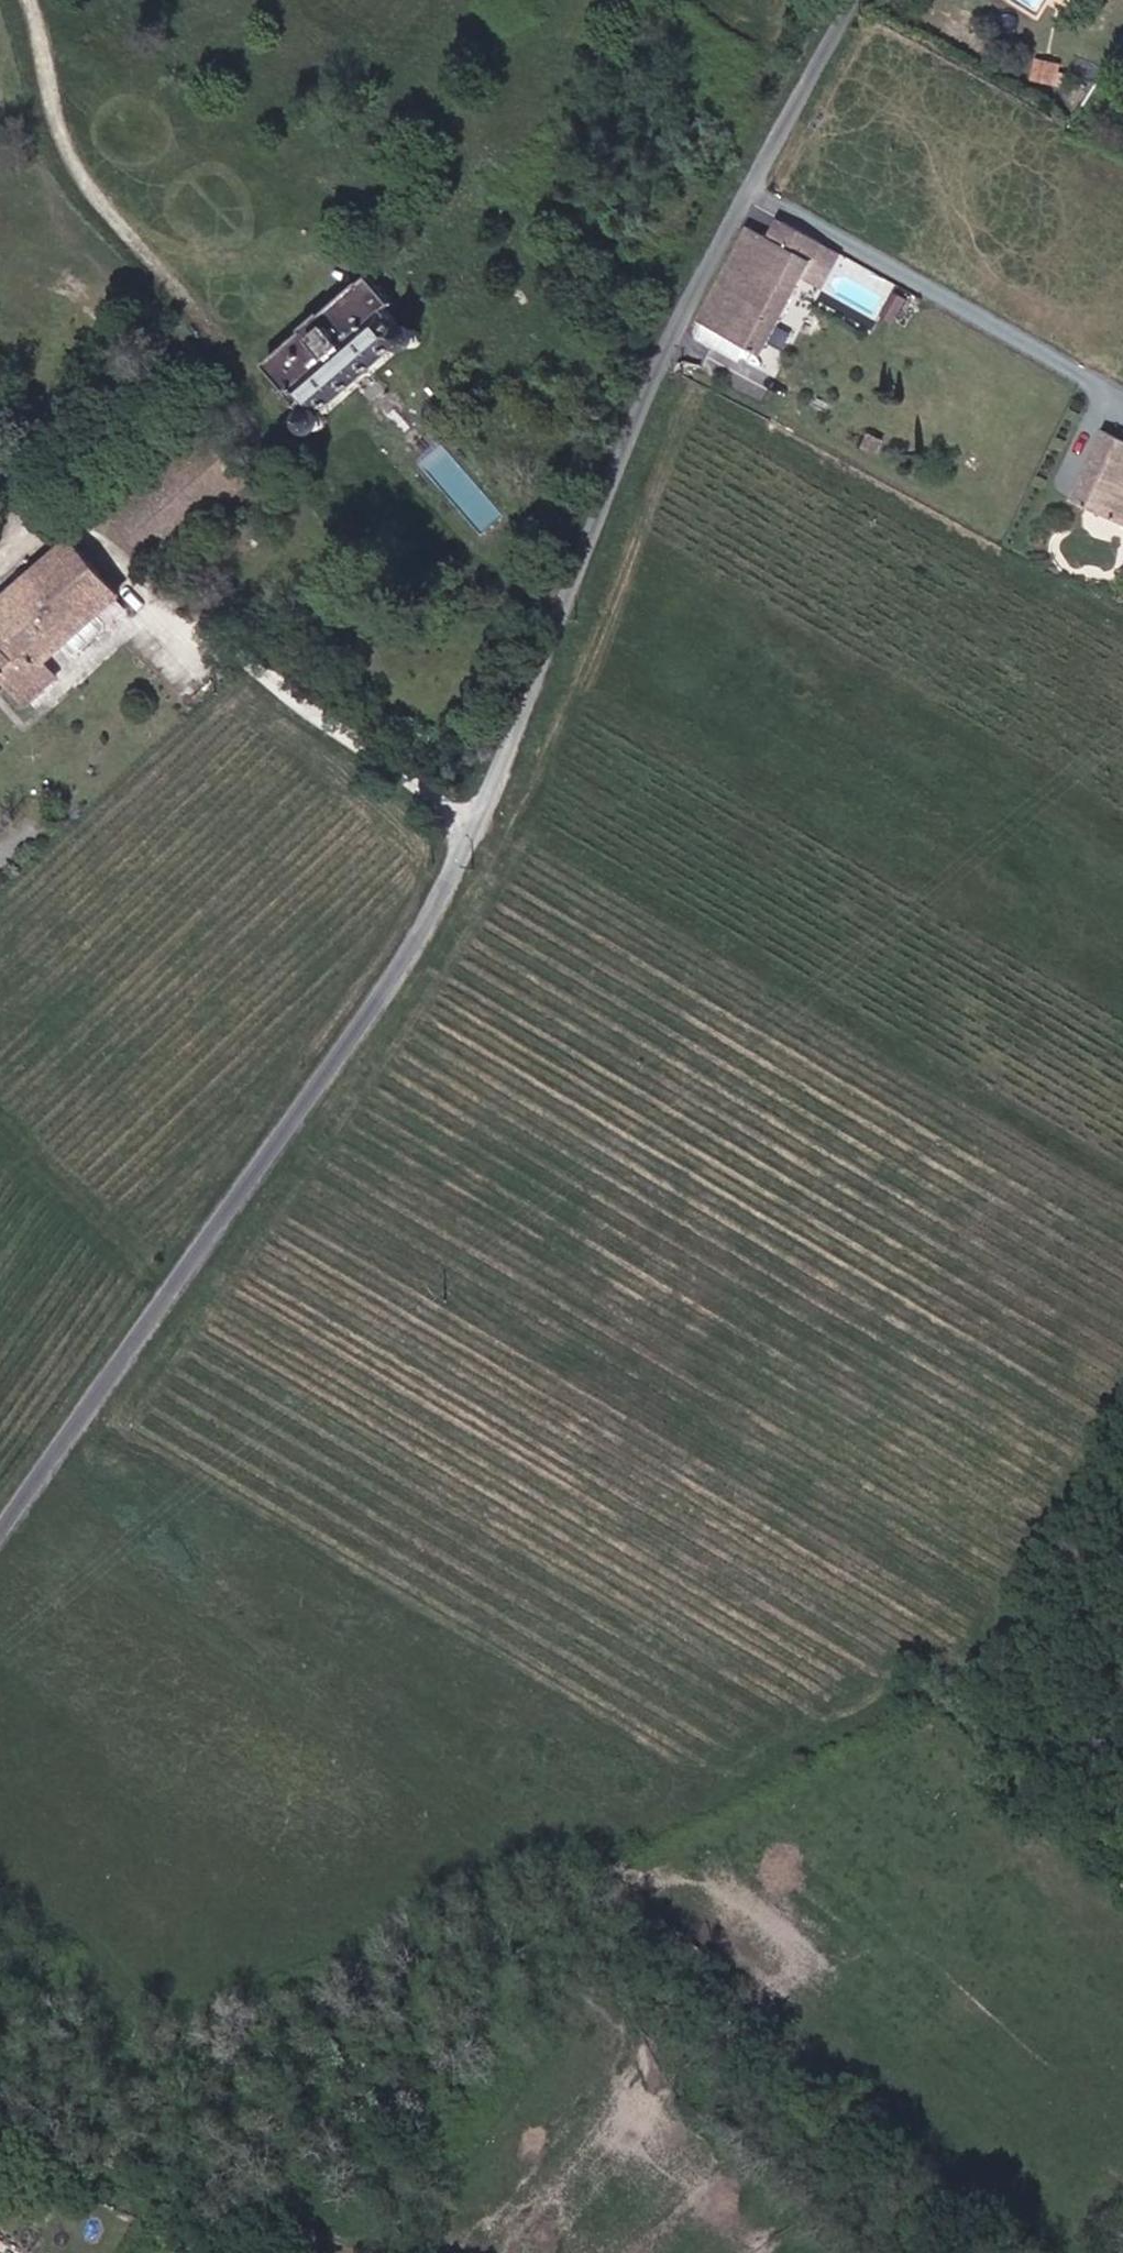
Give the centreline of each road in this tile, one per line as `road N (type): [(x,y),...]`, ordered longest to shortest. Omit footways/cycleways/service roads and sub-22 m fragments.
road 1 (unclassified): [(0,1541),(437,925),(683,302),(849,0)]

